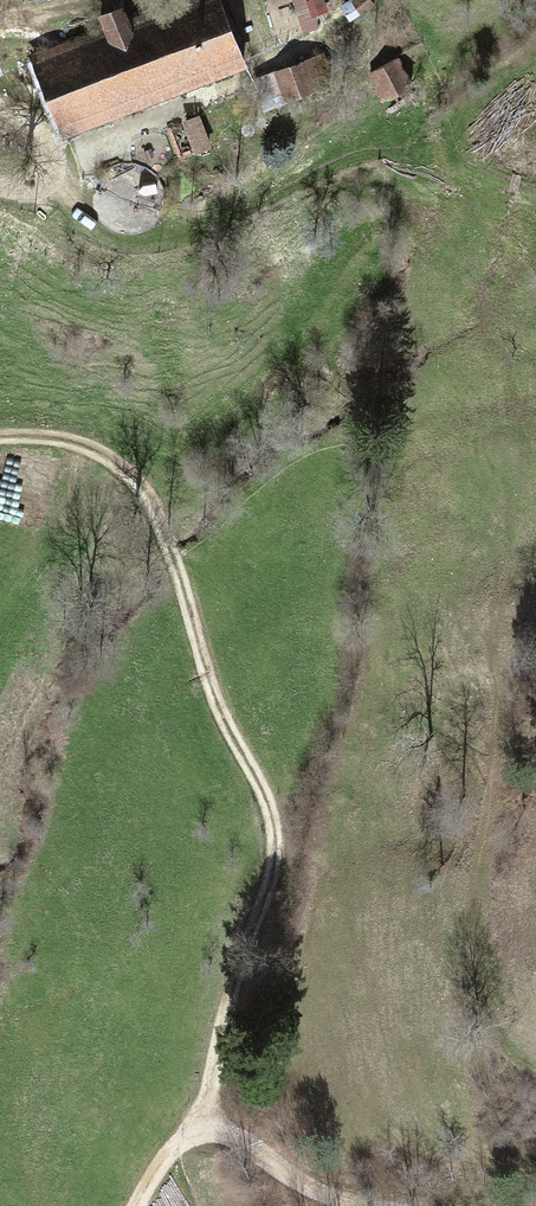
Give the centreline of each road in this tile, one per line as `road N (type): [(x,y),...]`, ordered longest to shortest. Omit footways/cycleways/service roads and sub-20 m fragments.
road 1 (track): [(208,1126),(211,1080),(273,875),(269,810),(210,688),(174,557),(144,492),(77,444),(0,437)]
road 2 (track): [(535,1073),(515,1067),(489,1034),(466,949),(470,871)]
road 3 (track): [(208,1126),(284,1175),(366,1205)]
road 4 (track): [(0,182),(35,172),(43,154),(32,128),(0,106)]

